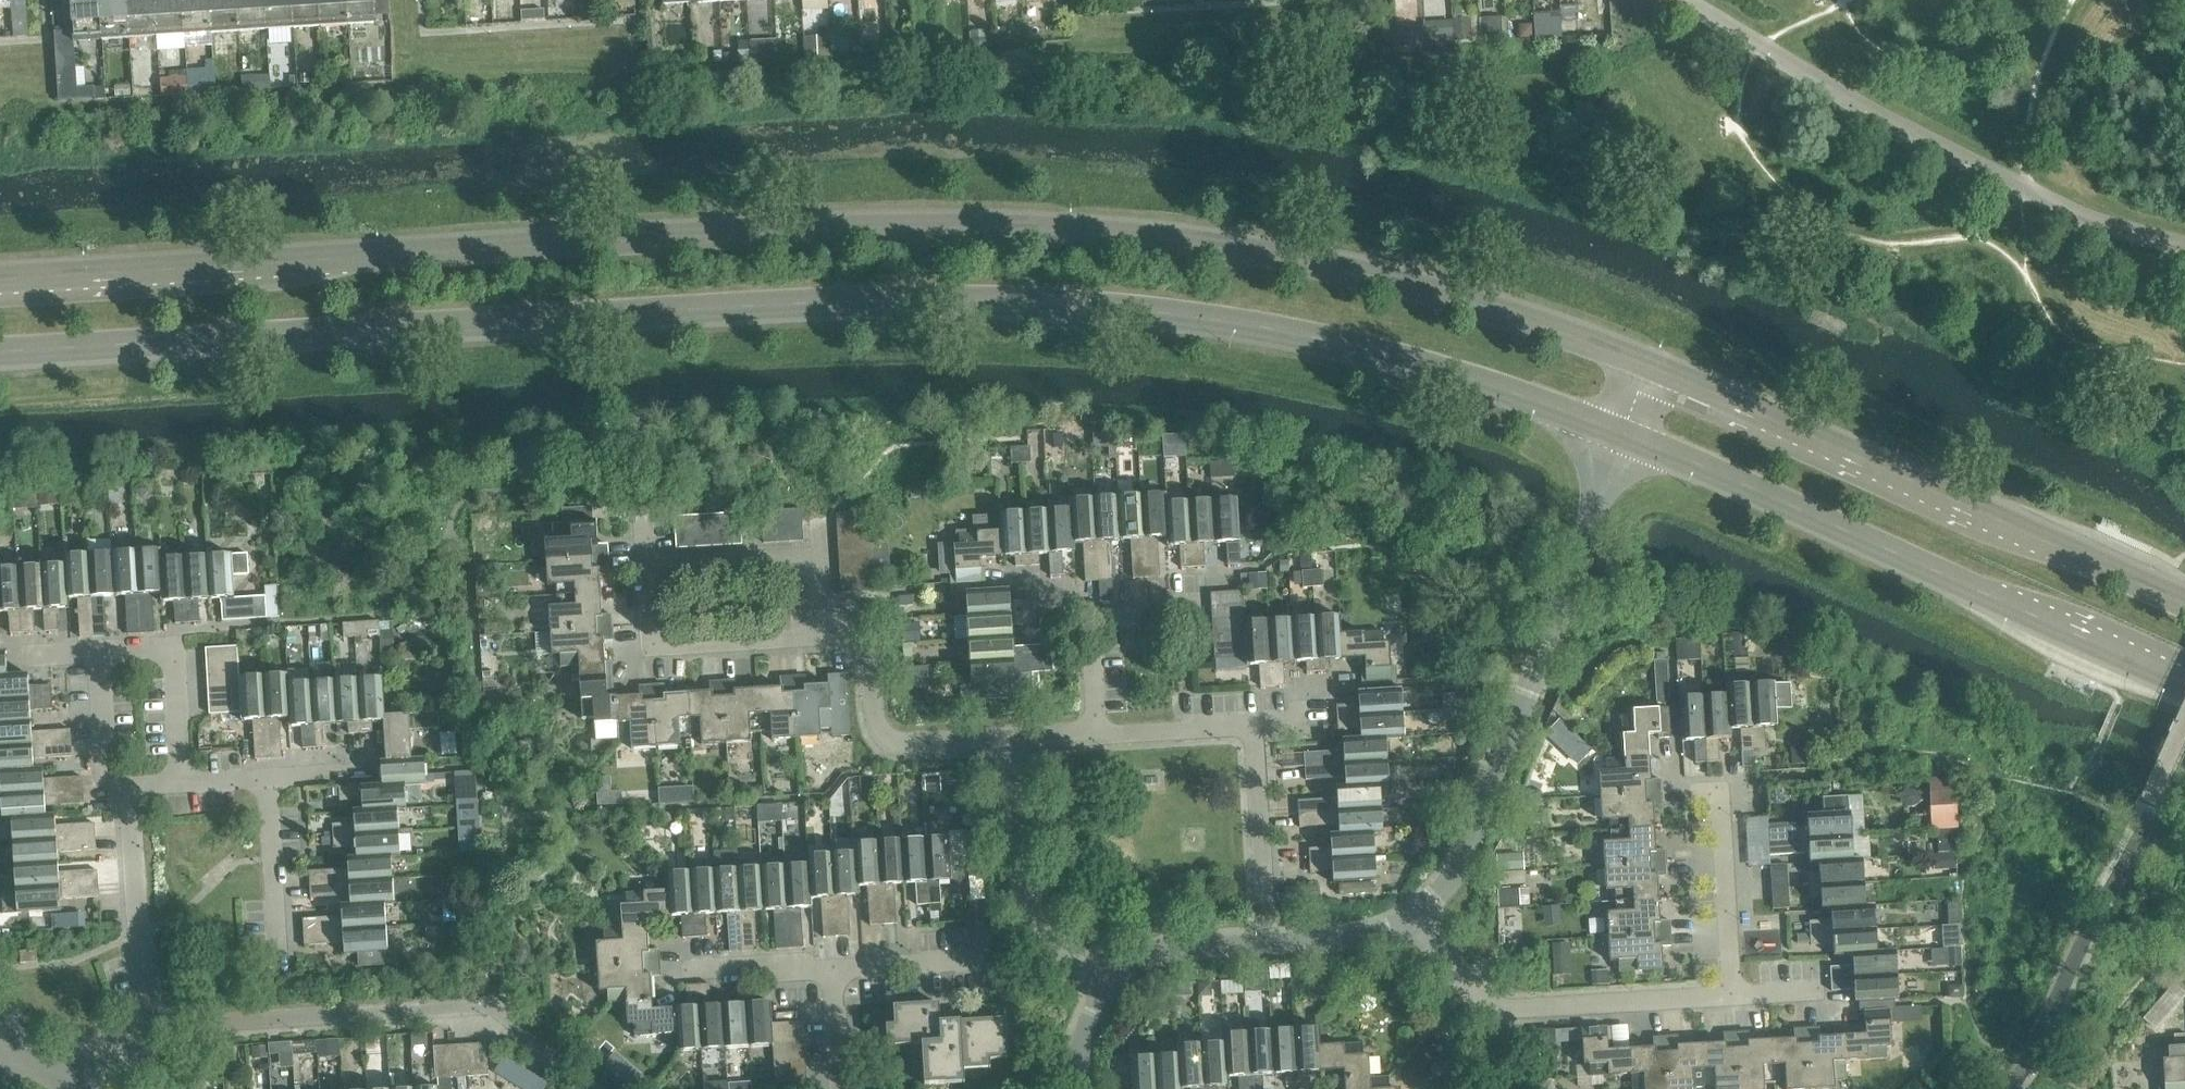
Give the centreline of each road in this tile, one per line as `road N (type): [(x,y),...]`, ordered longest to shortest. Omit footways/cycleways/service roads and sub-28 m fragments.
road 1 (secondary): [(1639,363),(1479,308),(1147,236),(778,236),(0,281)]
road 2 (secondary): [(0,354),(785,310),(1144,313),(1291,333),(1469,377),(1614,432)]
road 3 (secondary): [(1614,432),(2184,681)]
road 4 (secondary): [(2184,606),(1639,363)]
road 5 (residential): [(1418,921),(1464,855),(1614,432)]
road 6 (residential): [(1725,999),(1495,1009),(1459,977),(1418,921)]
road 7 (residential): [(1103,986),(1156,958),(1193,950),(1350,938),(1418,921)]
road 8 (residential): [(177,1027),(499,1011)]
road 9 (residential): [(1103,986),(1054,948),(1028,912),(1010,819),(1013,737)]
road 10 (residential): [(1013,737),(911,747),(883,741),(857,636),(820,635)]
road 11 (residential): [(820,635),(653,646),(644,567)]
road 12 (residential): [(177,1027),(146,960),(134,906),(125,790)]
road 13 (residential): [(644,567),(791,558),(817,569),(820,635)]
road 14 (residential): [(1092,734),(1086,618),(1187,614),(1188,634)]
road 15 (residential): [(1714,786),(1725,999)]
road 16 (residential): [(277,968),(268,780)]
road 17 (residential): [(822,972),(999,958)]
road 18 (residential): [(83,645),(91,776),(101,790),(125,790)]
road 19 (residential): [(1258,889),(1248,723)]
road 20 (residential): [(1092,734),(1248,723)]
road 21 (residential): [(195,784),(191,641)]
road 22 (residential): [(682,969),(768,965),(822,972)]
road 23 (residential): [(44,1064),(78,1066),(177,1027)]

